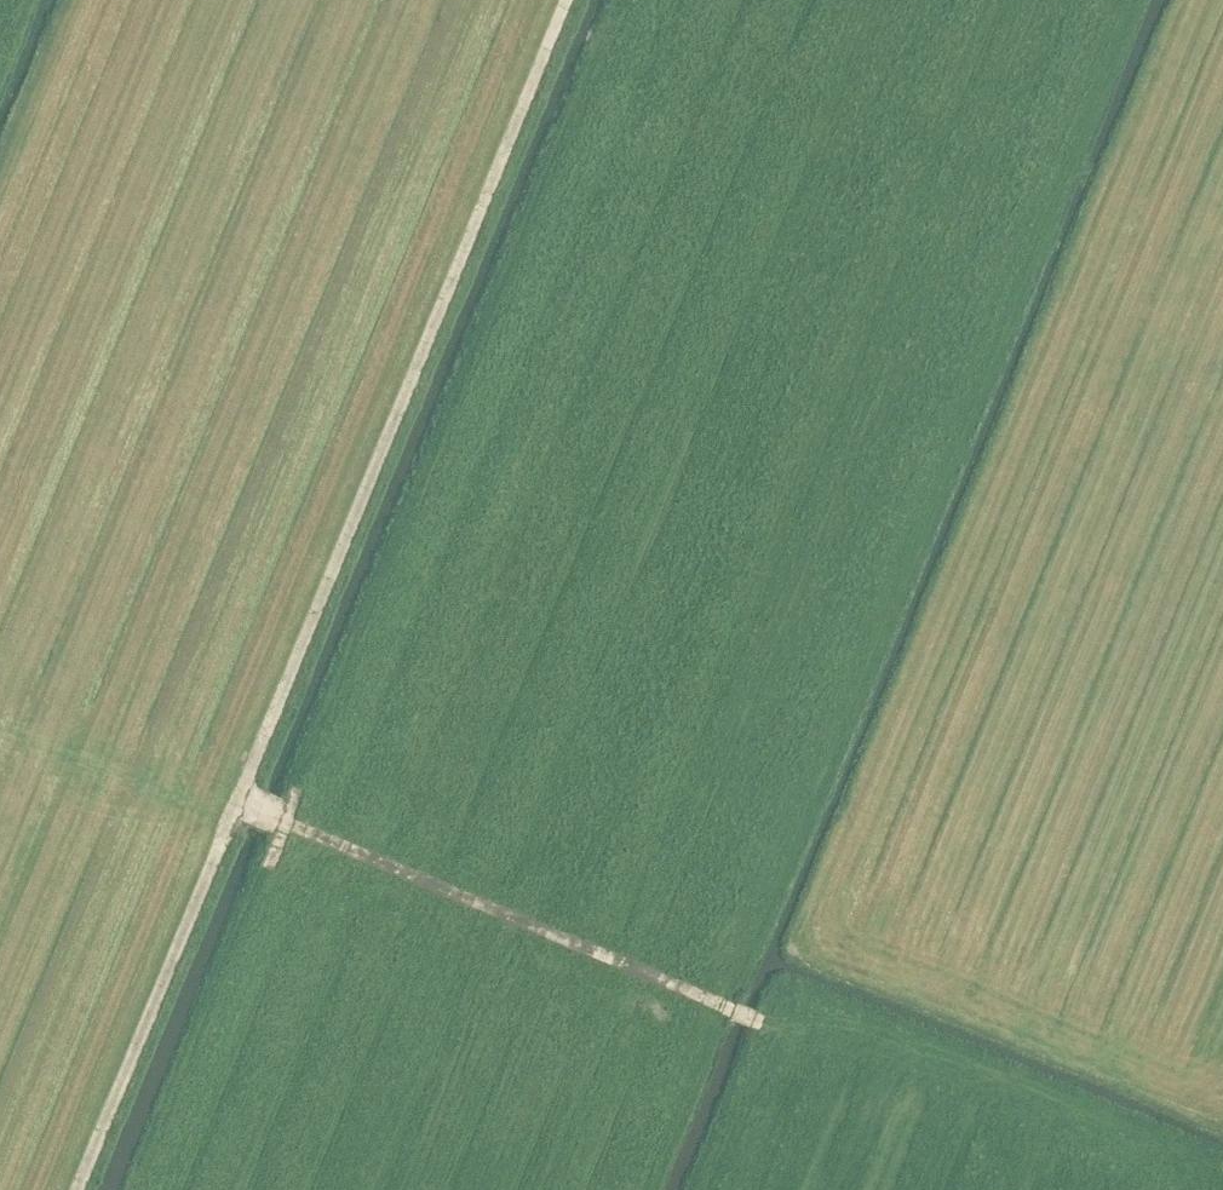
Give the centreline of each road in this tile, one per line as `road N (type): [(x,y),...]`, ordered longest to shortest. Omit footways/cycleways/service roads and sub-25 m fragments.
road 1 (track): [(565,0),(83,1189)]
road 2 (track): [(237,805),(729,1009)]

